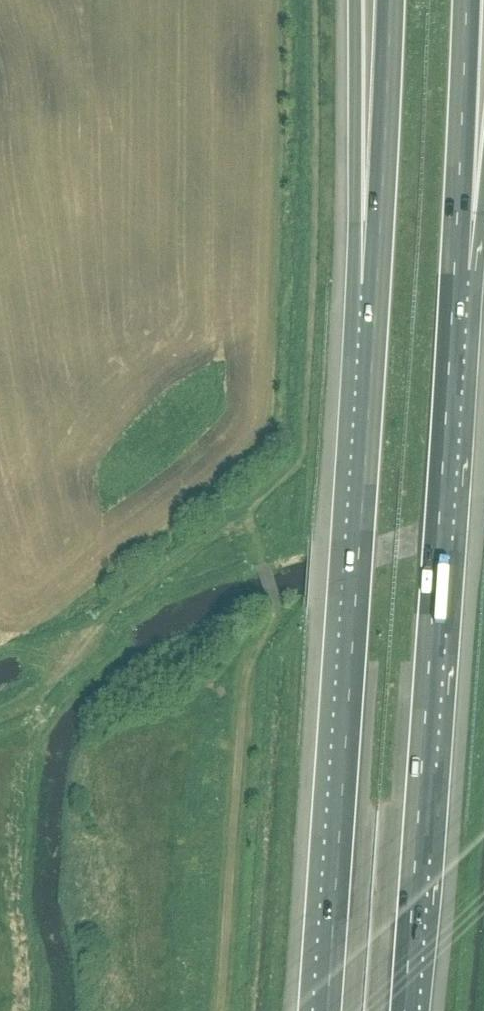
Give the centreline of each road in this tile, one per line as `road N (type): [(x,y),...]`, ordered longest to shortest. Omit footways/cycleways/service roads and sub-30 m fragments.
road 1 (motorway): [(405,1010),(454,275)]
road 2 (motorway): [(375,282),(327,1010)]
road 3 (track): [(211,537),(296,469),(303,453),(316,0)]
road 4 (track): [(211,537),(258,553),(278,614),(242,691),(220,1010)]
road 5 (motorway): [(355,0),(375,282)]
road 6 (motorway): [(391,0),(375,282)]
road 7 (track): [(0,718),(43,693),(108,621),(211,537)]
road 8 (motorway): [(454,275),(466,0)]
road 9 (motorway): [(454,275),(483,155)]

